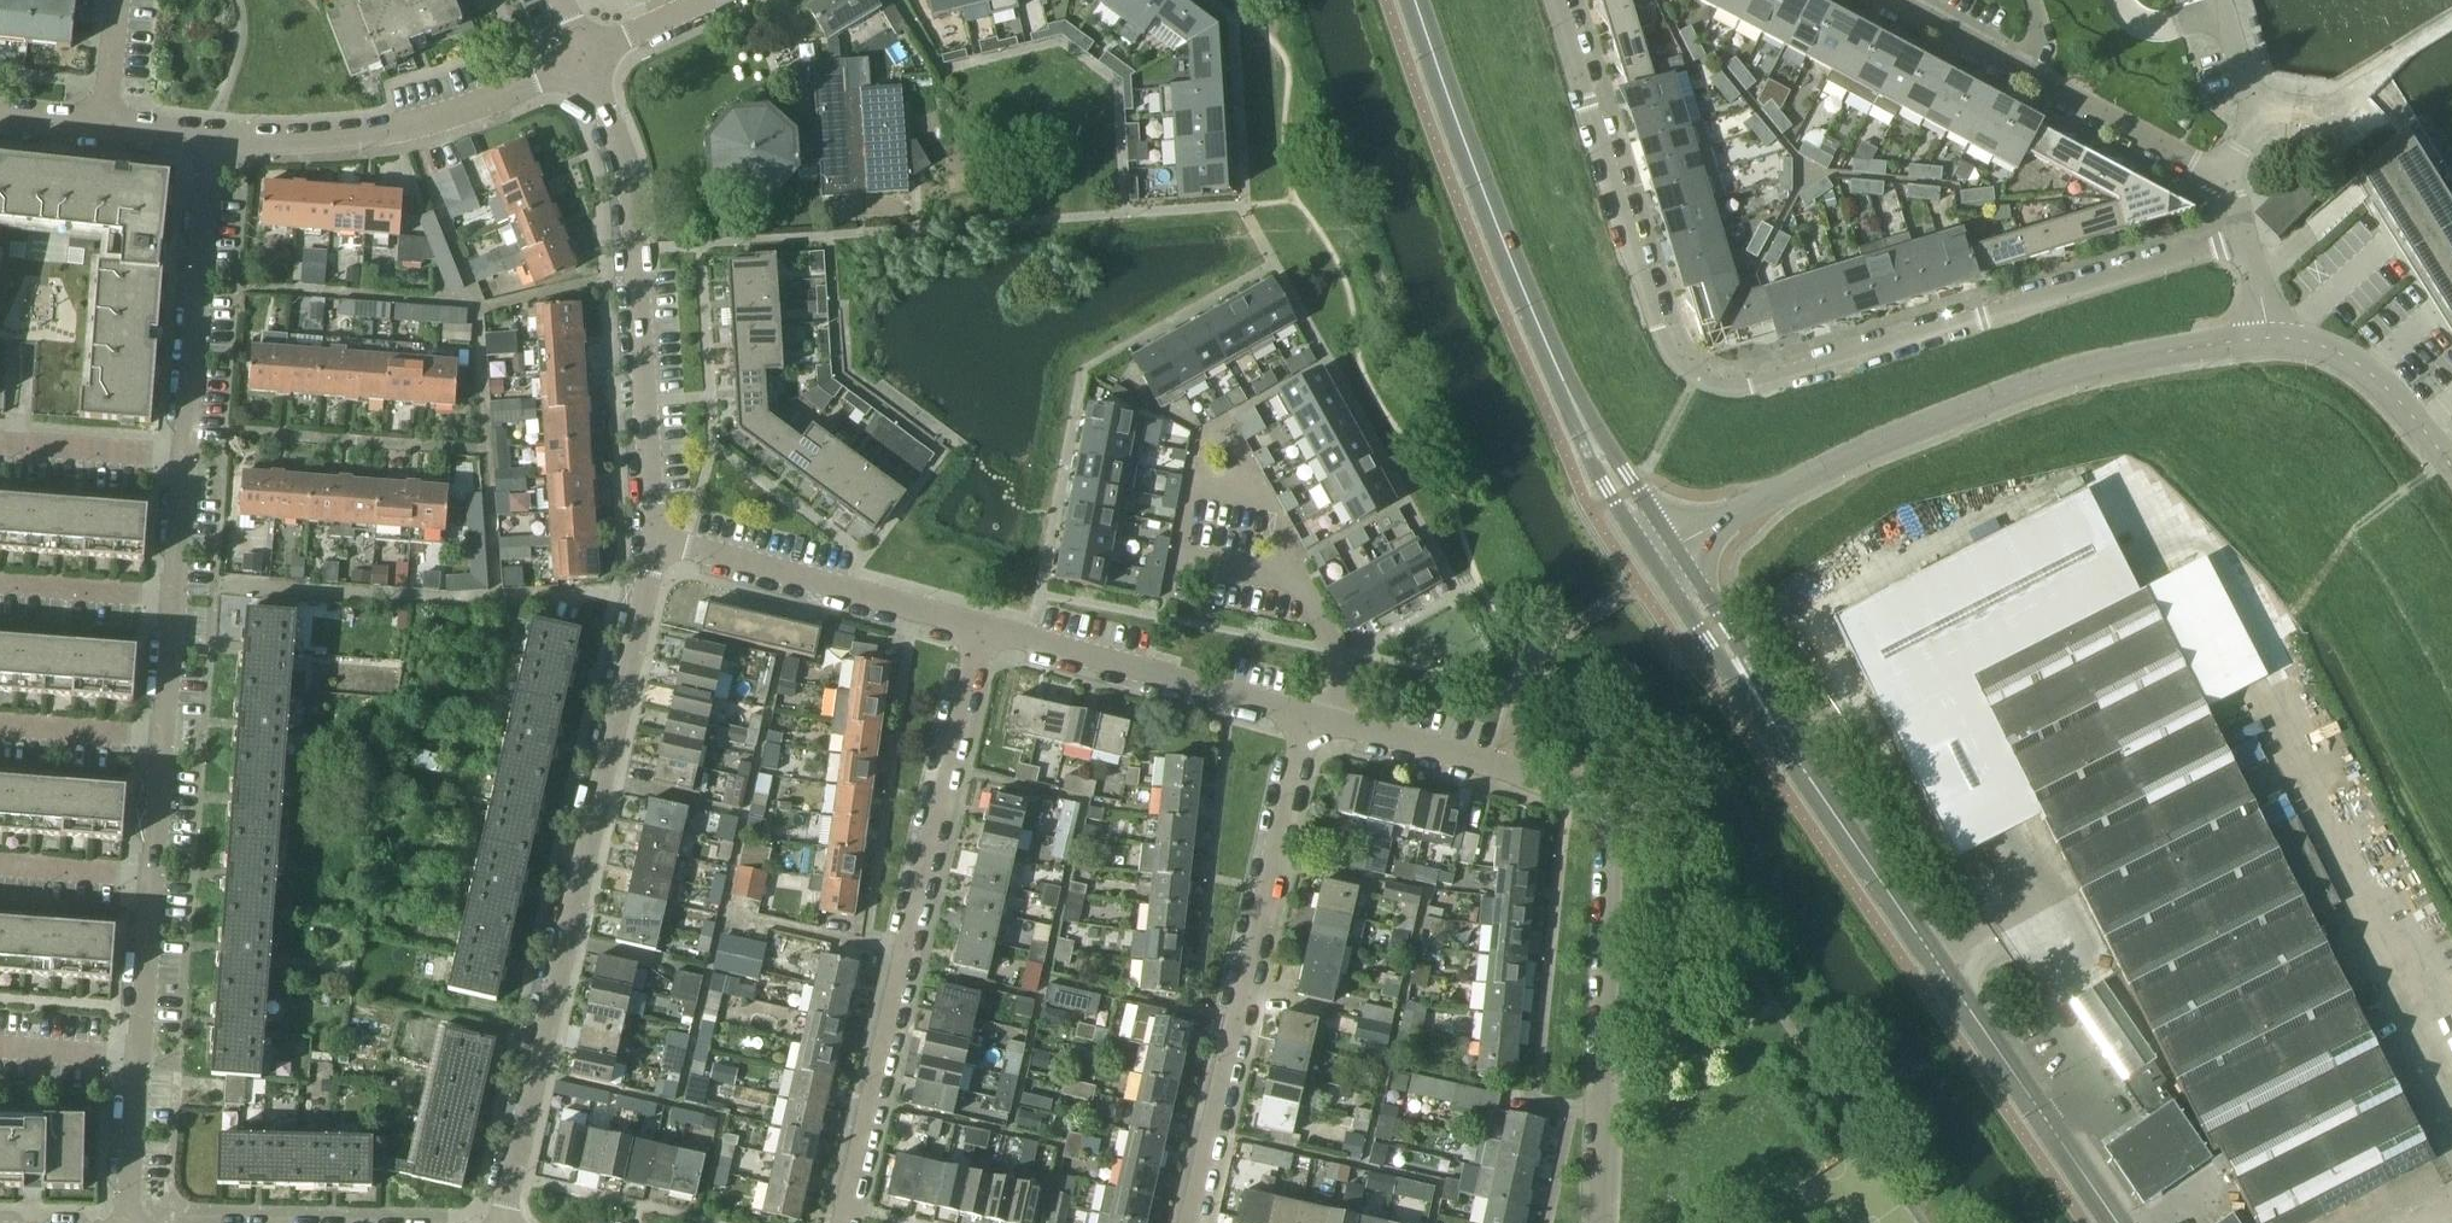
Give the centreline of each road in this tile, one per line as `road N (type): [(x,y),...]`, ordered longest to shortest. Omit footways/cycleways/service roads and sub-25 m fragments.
road 1 (residential): [(2244,240),(1724,389),(1672,361),(1656,331),(1555,0)]
road 2 (tertiary): [(2117,1222),(1661,553)]
road 3 (residential): [(1597,1222),(1606,838),(1600,810),(1499,768),(1306,716)]
road 4 (residential): [(500,1222),(656,539)]
road 5 (unclassified): [(1661,553),(1925,424),(2075,371),(2267,339)]
road 6 (residential): [(979,625),(847,1222)]
road 7 (tertiary): [(1661,553),(1595,449),(1543,335),(1413,0)]
road 8 (residential): [(1200,1222),(1306,716)]
road 9 (residential): [(656,539),(629,168),(584,60)]
road 10 (residential): [(210,137),(334,140),(404,129),(584,60)]
road 11 (residential): [(2227,175),(1889,0)]
road 12 (residential): [(1306,716),(979,625)]
road 13 (residential): [(979,625),(656,539)]
road 14 (residential): [(186,457),(210,137)]
road 15 (unclassified): [(2451,468),(2368,373),(2307,346),(2267,339)]
road 16 (residential): [(0,445),(186,457)]
road 17 (residential): [(139,1060),(153,878)]
road 18 (residential): [(0,587),(175,601)]
road 19 (residential): [(0,726),(164,739)]
road 20 (residential): [(127,1222),(139,1060)]
road 21 (residential): [(0,864),(153,878)]
road 22 (residential): [(175,601),(186,457)]
road 23 (residential): [(584,60),(713,0)]
road 24 (residential): [(2254,110),(2331,112),(2384,77)]
road 25 (residential): [(153,878),(164,739)]
road 26 (residential): [(139,1060),(0,1049)]
road 27 (residential): [(164,739),(175,601)]
road 28 (residential): [(103,128),(116,0)]

